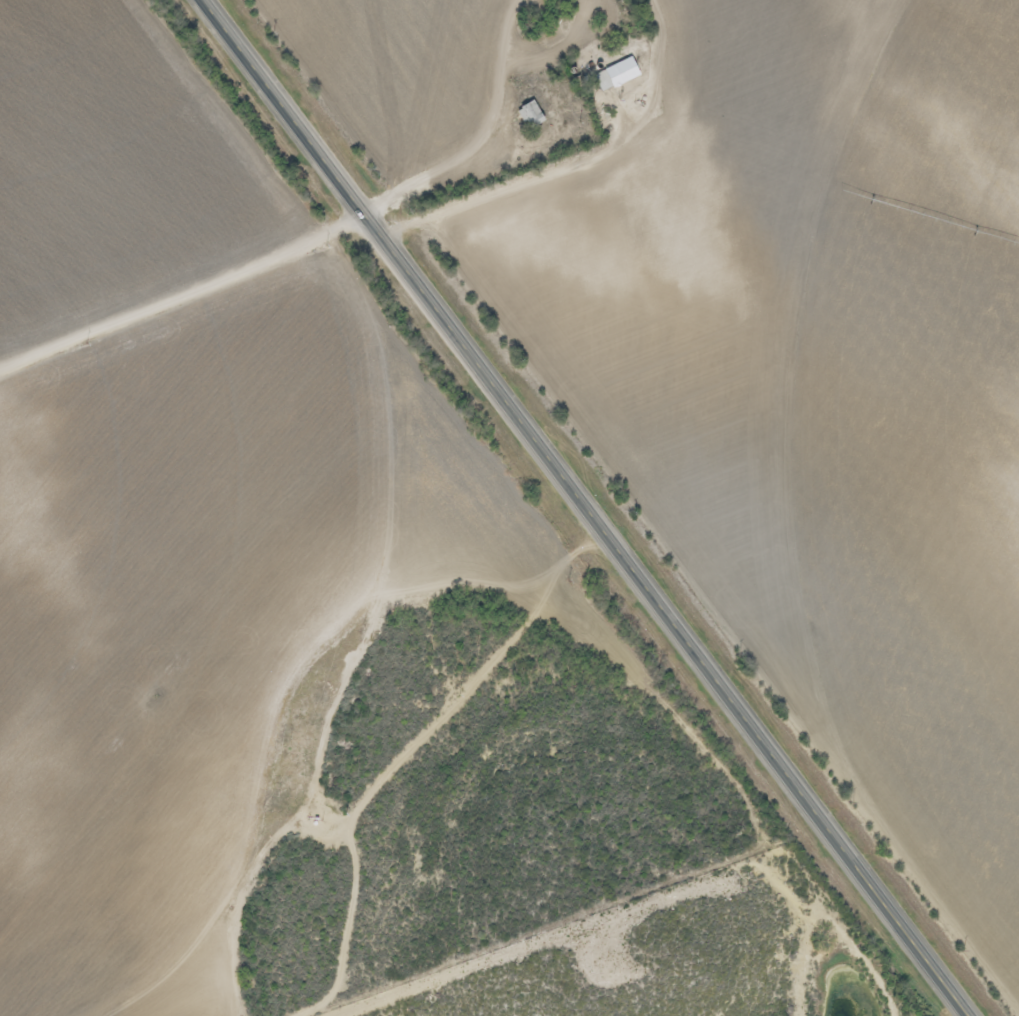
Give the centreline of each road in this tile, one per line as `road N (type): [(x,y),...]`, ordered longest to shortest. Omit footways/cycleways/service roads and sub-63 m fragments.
road 1 (trunk): [(204,0),(970,1015)]
road 2 (residential): [(370,217),(0,372)]

